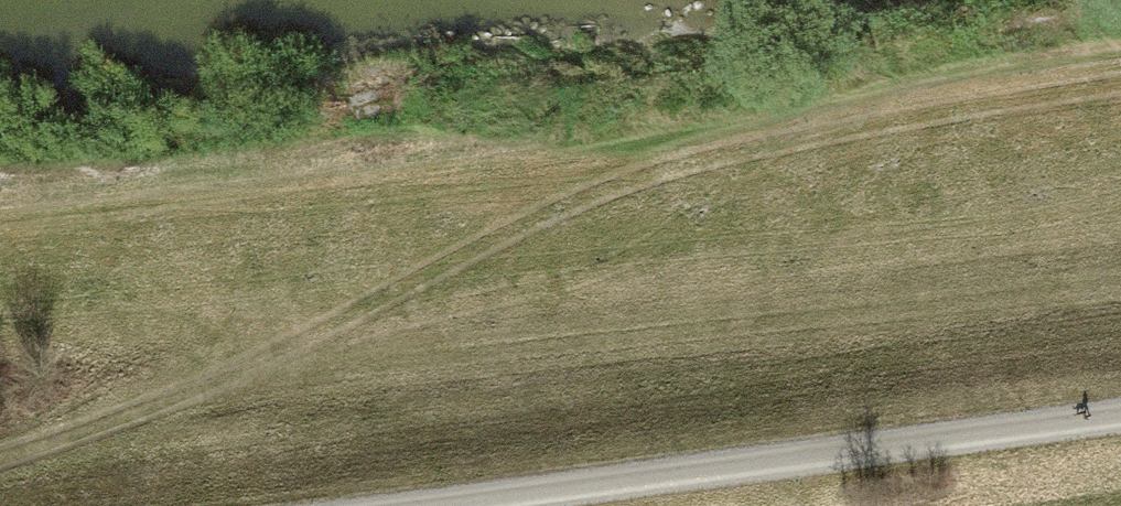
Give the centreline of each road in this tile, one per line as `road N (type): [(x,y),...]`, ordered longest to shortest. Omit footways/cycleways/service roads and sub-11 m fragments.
road 1 (track): [(0,455),(253,379),(1120,289)]
road 2 (track): [(1120,413),(392,505)]

